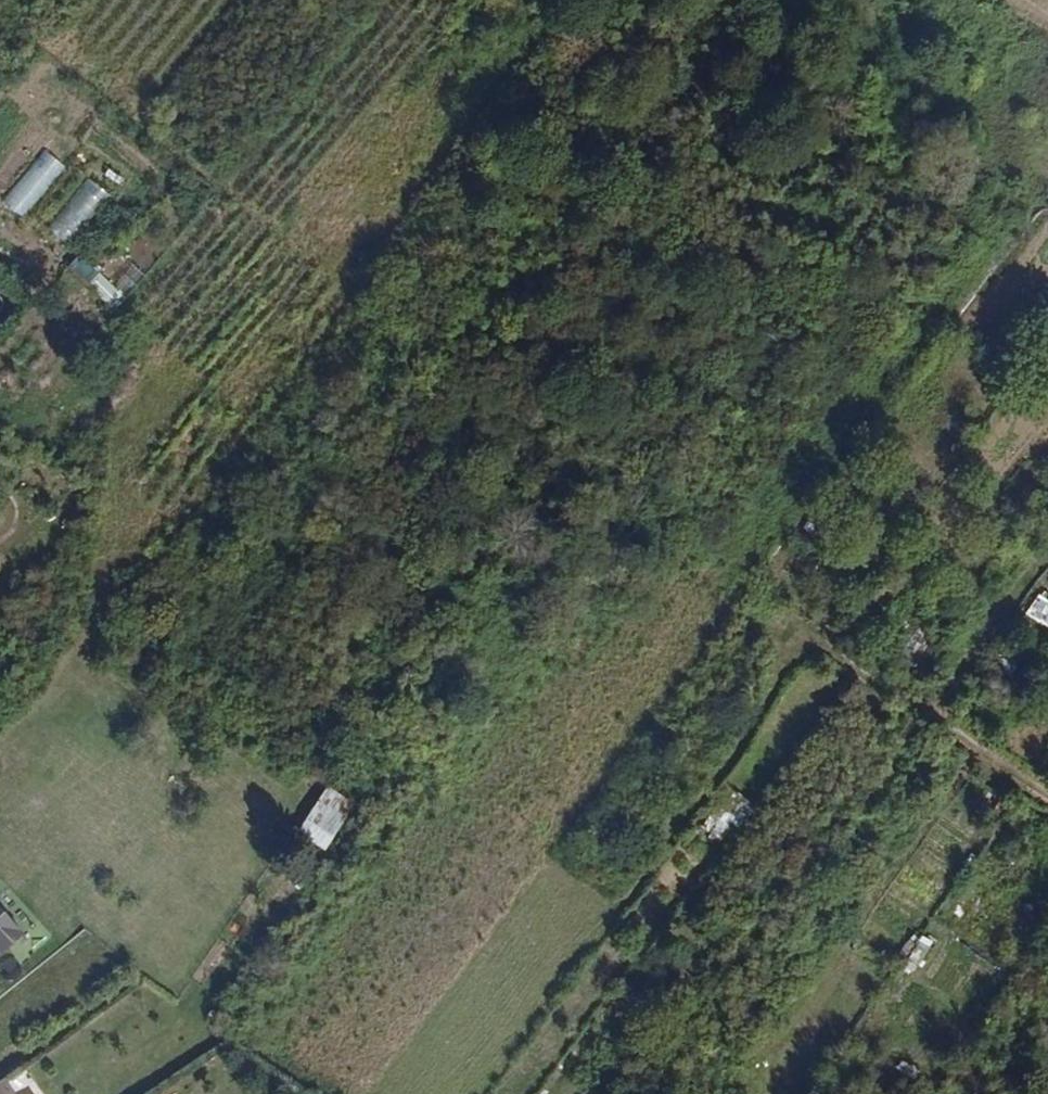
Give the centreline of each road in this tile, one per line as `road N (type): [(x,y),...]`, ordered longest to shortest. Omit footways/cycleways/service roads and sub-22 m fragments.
road 1 (track): [(1047,795),(839,660)]

